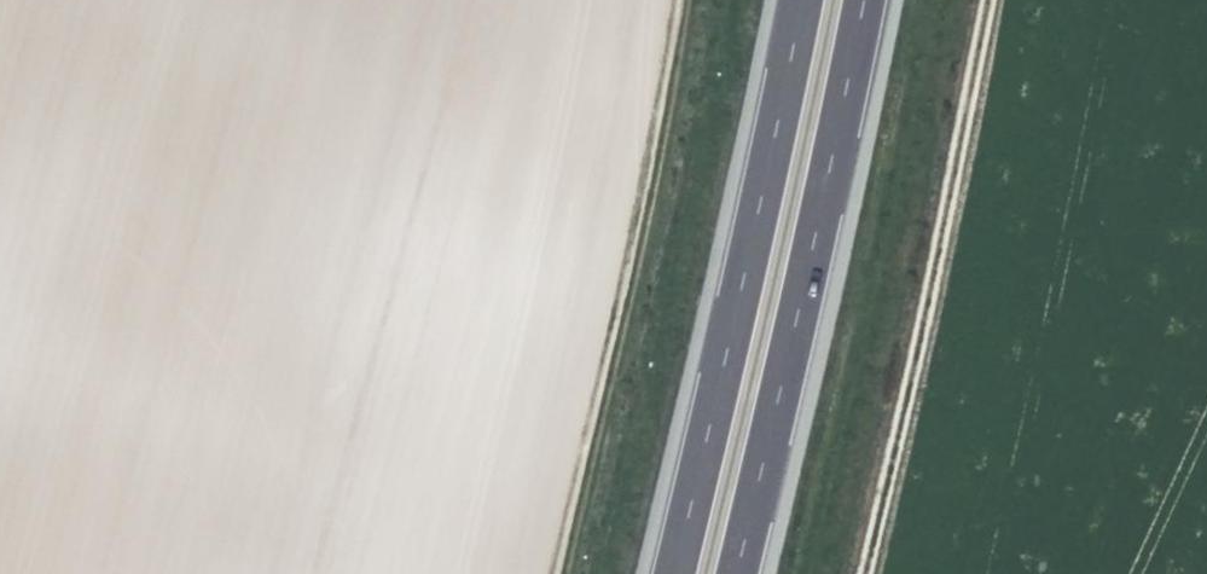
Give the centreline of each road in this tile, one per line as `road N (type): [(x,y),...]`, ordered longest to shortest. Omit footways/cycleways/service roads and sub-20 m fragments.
road 1 (motorway): [(790,0),(751,243),(663,573)]
road 2 (track): [(860,573),(989,0)]
road 3 (track): [(560,573),(681,0)]
road 4 (motorway): [(714,573),(831,0)]

